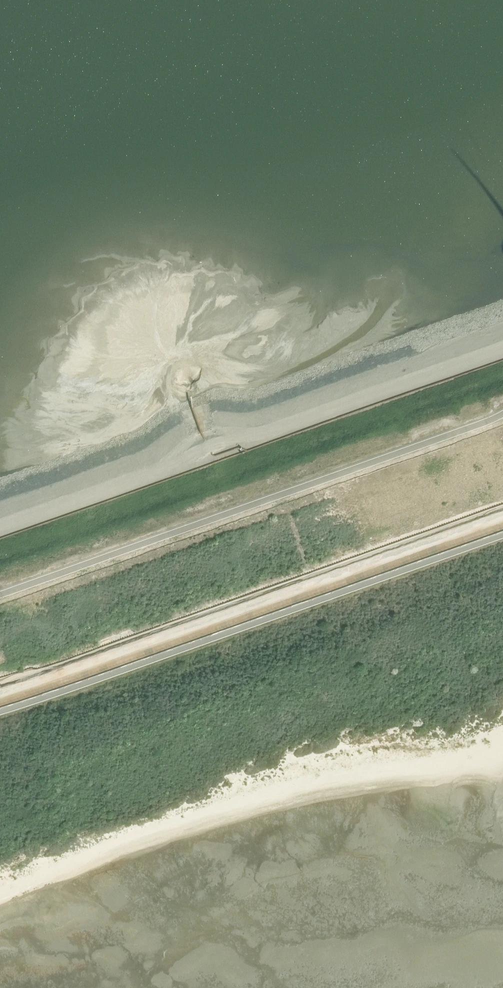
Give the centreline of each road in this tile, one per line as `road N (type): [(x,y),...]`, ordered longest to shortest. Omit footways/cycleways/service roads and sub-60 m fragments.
road 1 (track): [(502,311),(0,489)]
road 2 (unclassified): [(502,530),(0,707)]

